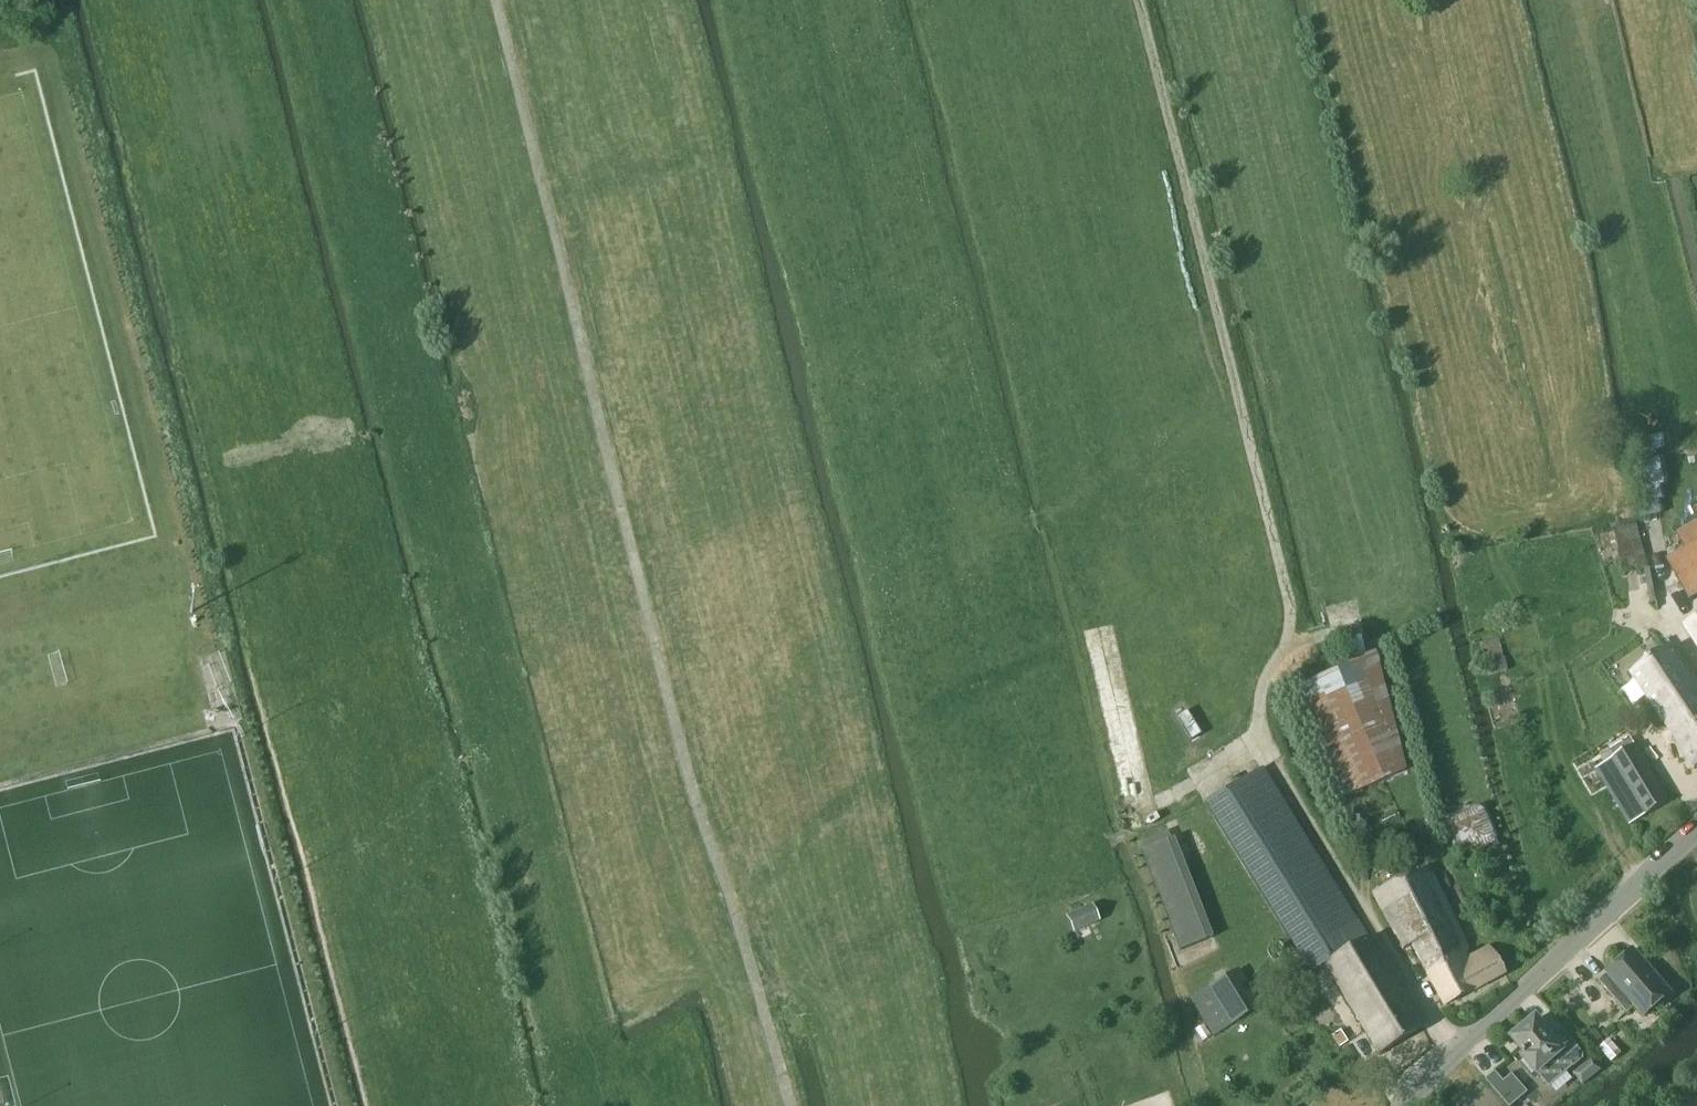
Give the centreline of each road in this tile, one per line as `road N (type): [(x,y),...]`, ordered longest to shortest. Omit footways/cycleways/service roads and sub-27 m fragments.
road 1 (track): [(786,1105),(694,796),(494,0)]
road 2 (track): [(1290,651),(1292,608),(1133,0)]
road 3 (tertiary): [(1404,1105),(1696,831)]

